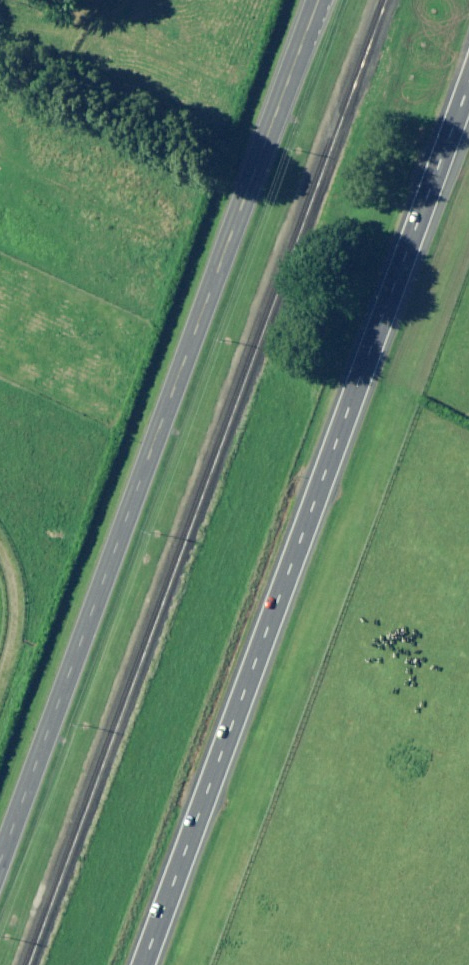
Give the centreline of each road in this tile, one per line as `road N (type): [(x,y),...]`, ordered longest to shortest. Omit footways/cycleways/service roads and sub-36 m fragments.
road 1 (primary): [(144,964),(468,90)]
road 2 (secondary): [(0,866),(321,0)]

